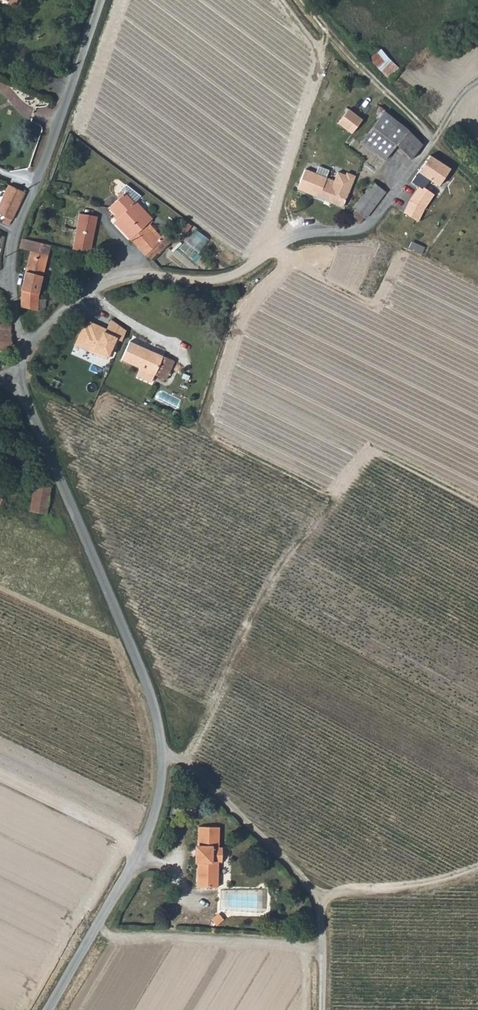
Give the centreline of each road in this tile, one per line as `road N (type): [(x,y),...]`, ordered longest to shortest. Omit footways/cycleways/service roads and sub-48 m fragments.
road 1 (unclassified): [(50,1009),(149,828),(160,748),(144,683),(14,388)]
road 2 (unclassified): [(19,360),(66,306),(105,281),(138,274),(213,278),(289,239),(363,227),(434,140)]
road 3 (unclassified): [(101,0),(13,244),(19,360)]
road 4 (track): [(318,1009),(319,896),(185,766),(160,755)]
road 5 (track): [(305,0),(434,140)]
road 6 (track): [(141,845),(0,777)]

